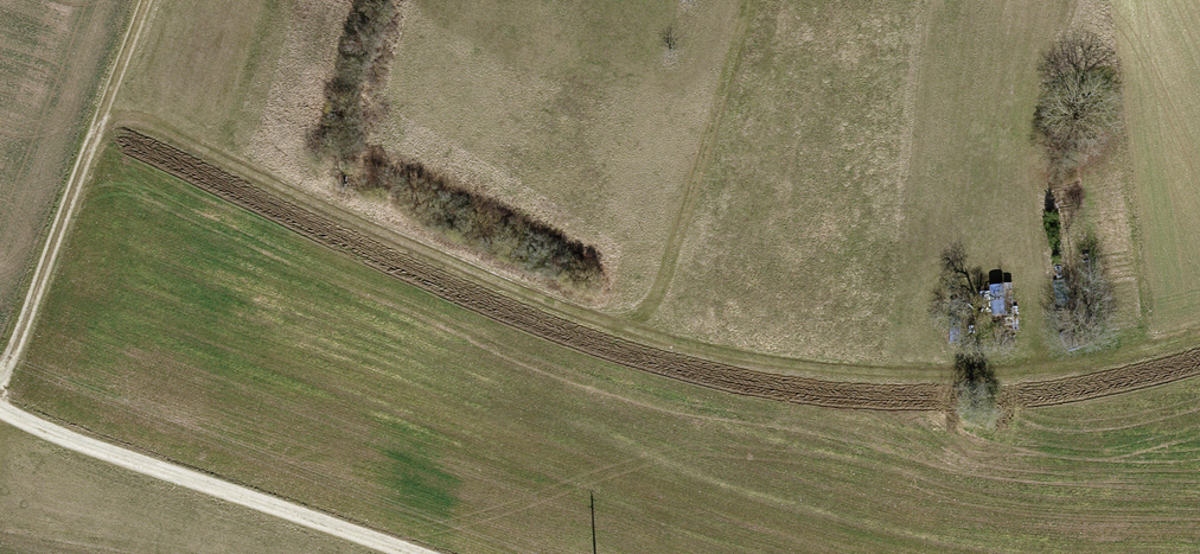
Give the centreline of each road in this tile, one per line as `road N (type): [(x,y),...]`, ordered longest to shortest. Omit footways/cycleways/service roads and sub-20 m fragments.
road 1 (track): [(93,137),(115,121),(152,123),(514,287),(641,333),(741,356),(946,376),(1049,366),(1199,330)]
road 2 (track): [(0,411),(422,553)]
road 3 (track): [(0,380),(145,0)]
road 4 (track): [(641,333),(751,0)]

